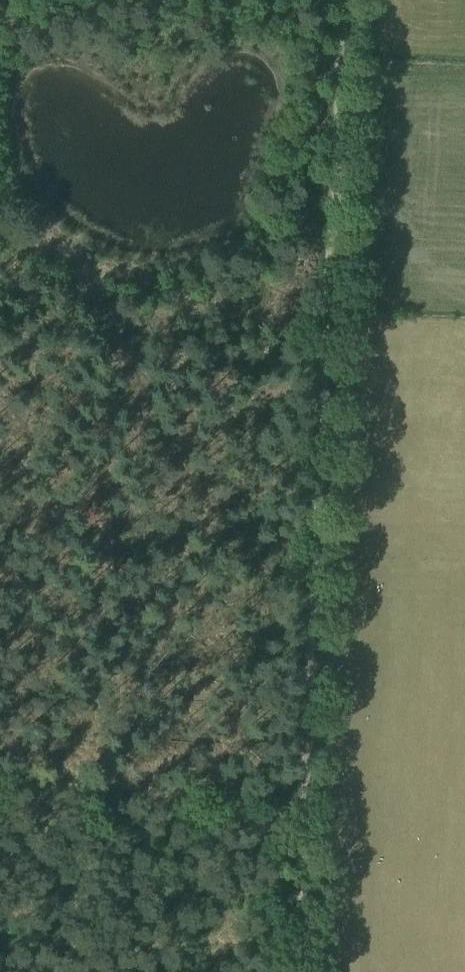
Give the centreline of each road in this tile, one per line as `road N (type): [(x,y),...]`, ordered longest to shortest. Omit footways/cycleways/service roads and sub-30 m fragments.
road 1 (track): [(332,0),(286,971)]

